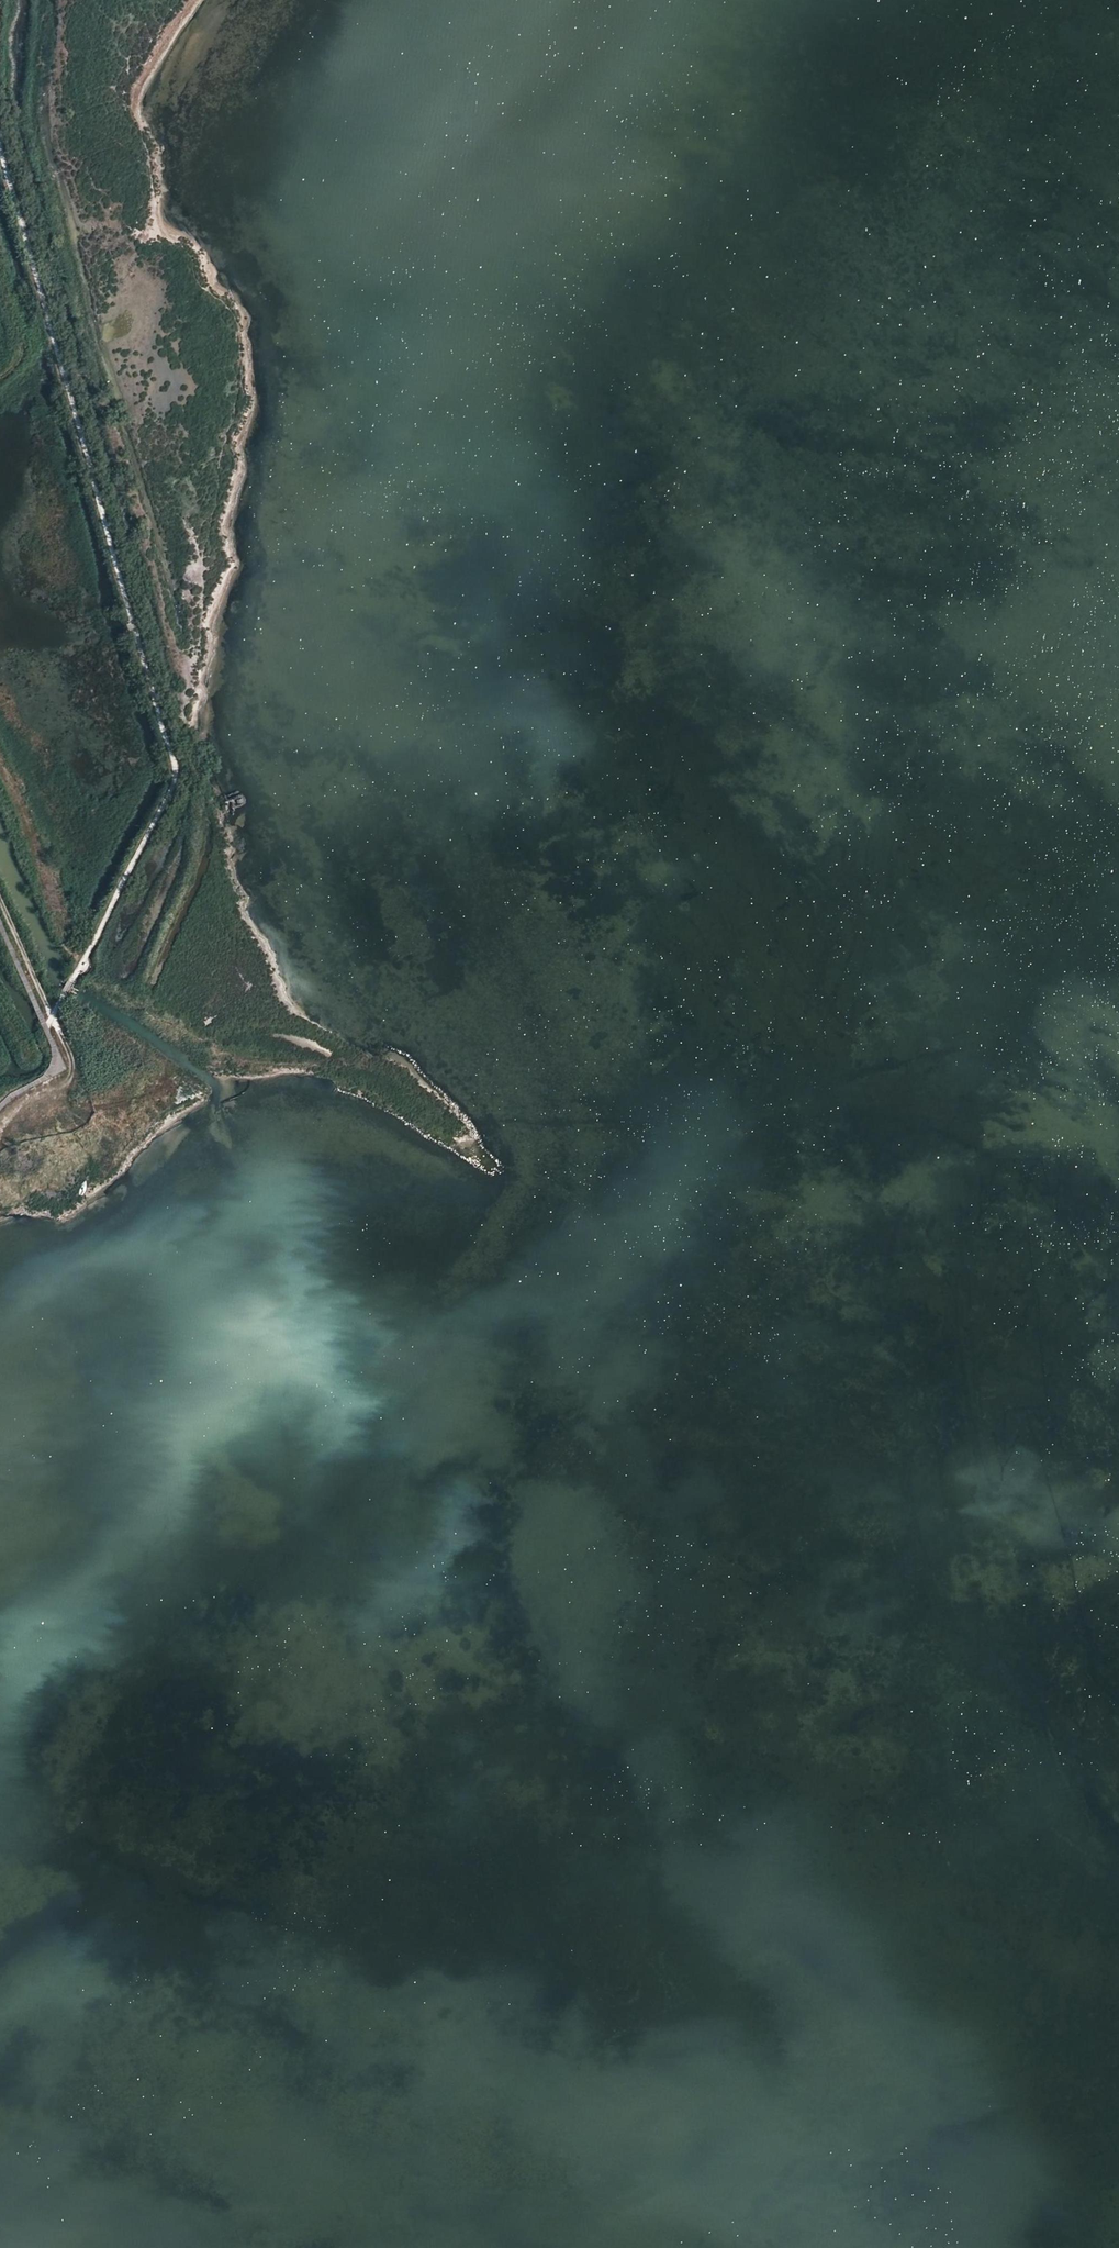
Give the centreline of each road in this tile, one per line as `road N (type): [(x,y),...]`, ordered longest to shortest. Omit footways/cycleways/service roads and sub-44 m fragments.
road 1 (track): [(53,1018),(172,788),(173,762),(0,143)]
road 2 (track): [(68,1086),(71,1056),(0,895)]

